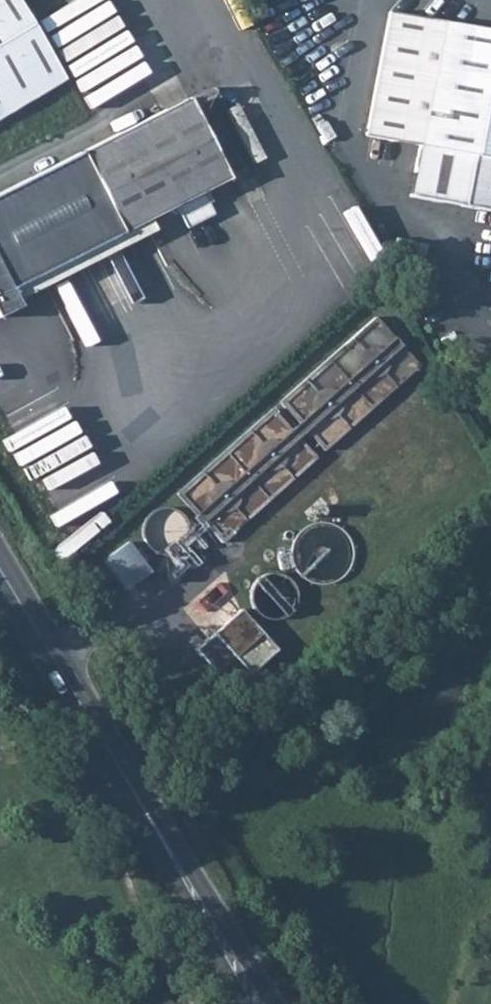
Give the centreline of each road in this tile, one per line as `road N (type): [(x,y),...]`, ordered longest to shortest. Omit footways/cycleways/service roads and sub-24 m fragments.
road 1 (secondary): [(0,572),(257,1003)]

